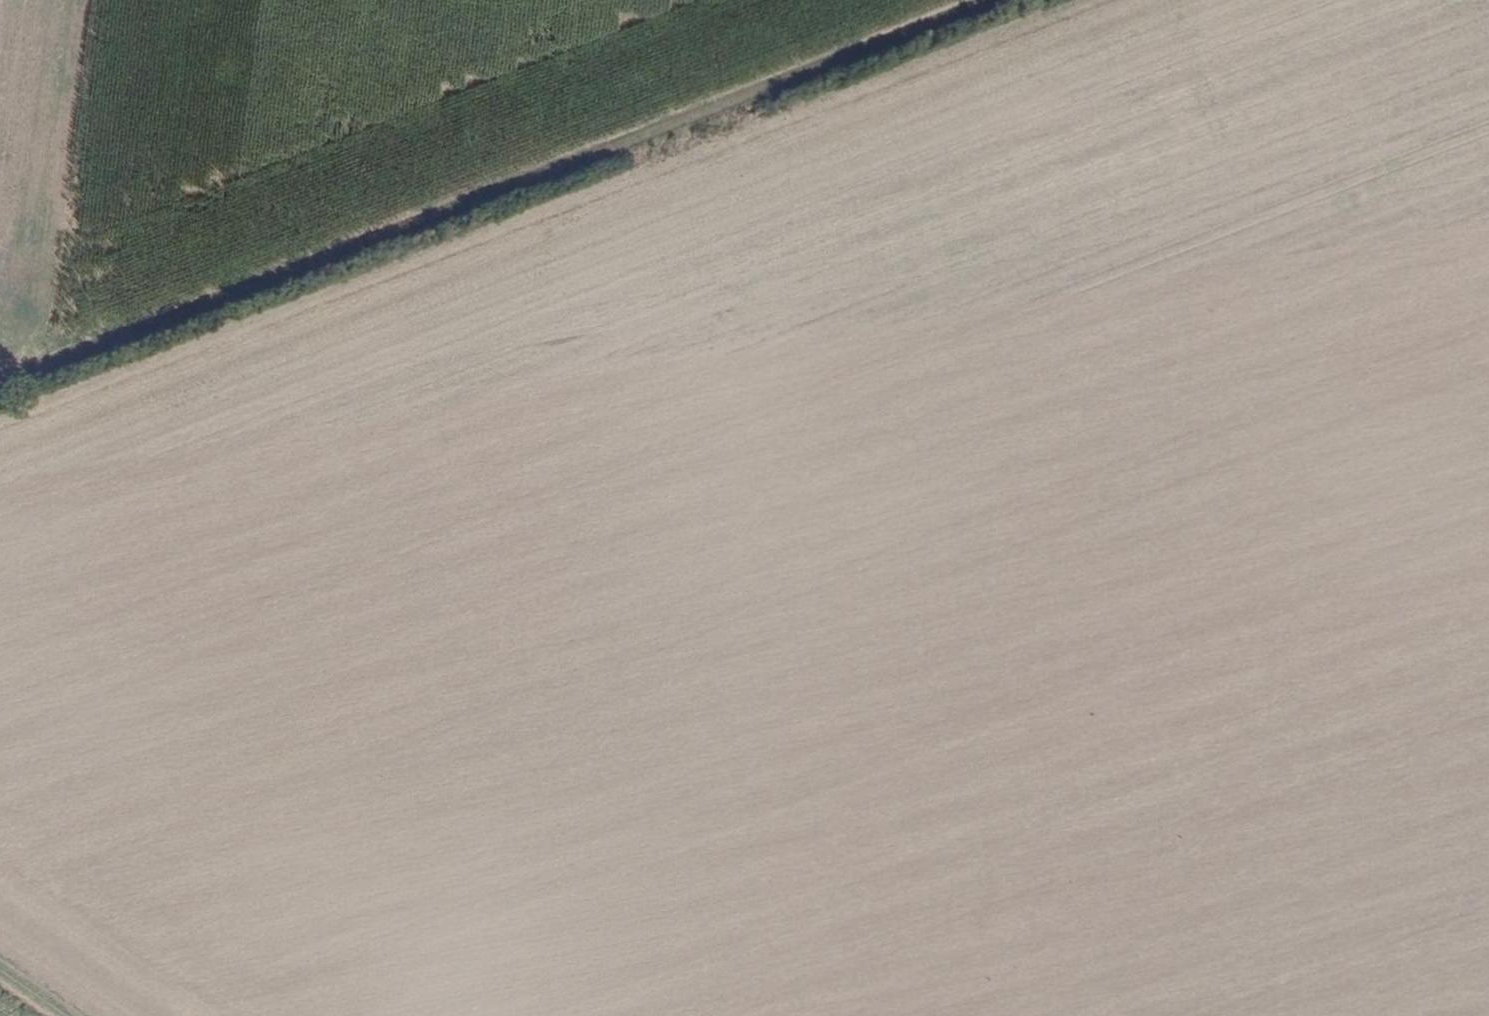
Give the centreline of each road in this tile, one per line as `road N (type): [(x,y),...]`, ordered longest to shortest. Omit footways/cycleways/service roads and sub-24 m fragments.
road 1 (track): [(0,372),(974,0)]

